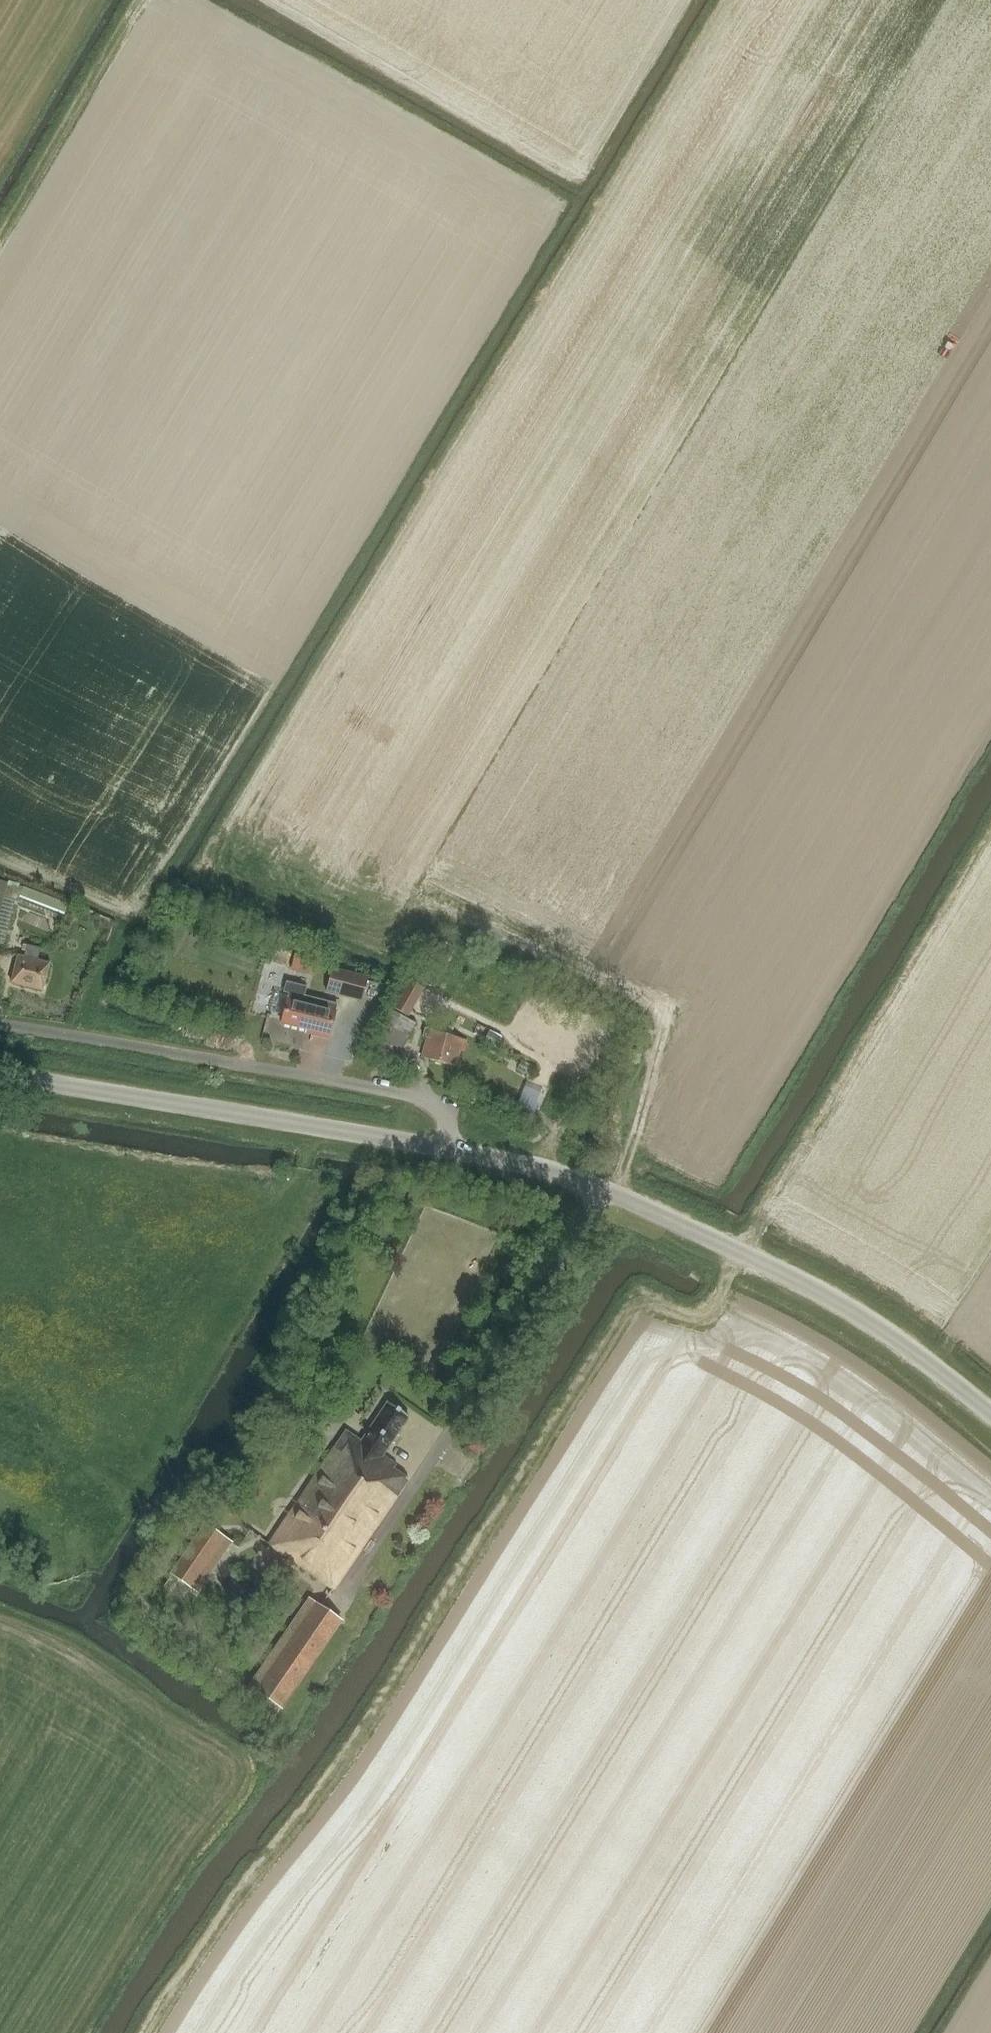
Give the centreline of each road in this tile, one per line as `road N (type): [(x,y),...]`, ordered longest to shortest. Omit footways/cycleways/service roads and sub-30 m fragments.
road 1 (unclassified): [(990,1419),(928,1366),(796,1283),(674,1224),(445,1148)]
road 2 (residential): [(445,1148),(445,1107),(416,1095),(0,1023)]
road 3 (unclassified): [(445,1148),(0,1074)]

